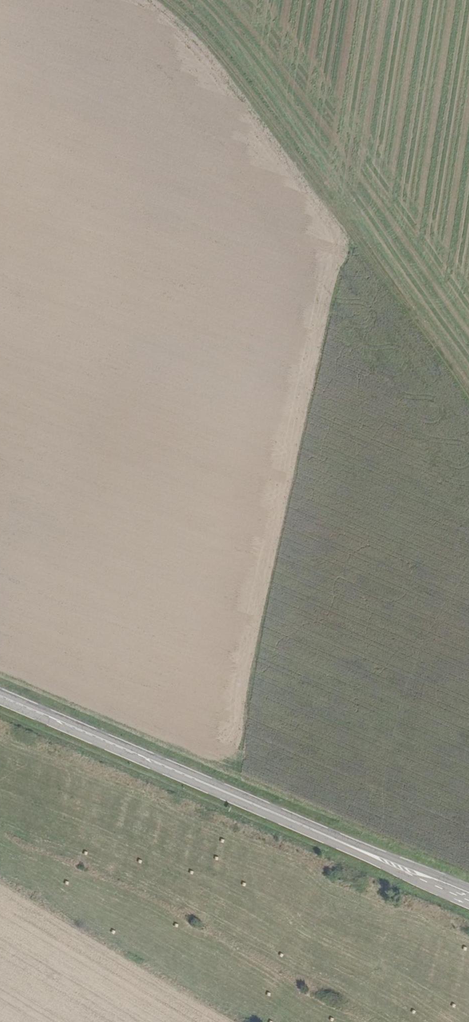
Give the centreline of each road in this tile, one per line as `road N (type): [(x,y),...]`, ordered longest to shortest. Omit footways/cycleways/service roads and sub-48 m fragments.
road 1 (secondary): [(0,698),(468,898)]
road 2 (track): [(468,394),(180,10),(164,0)]

